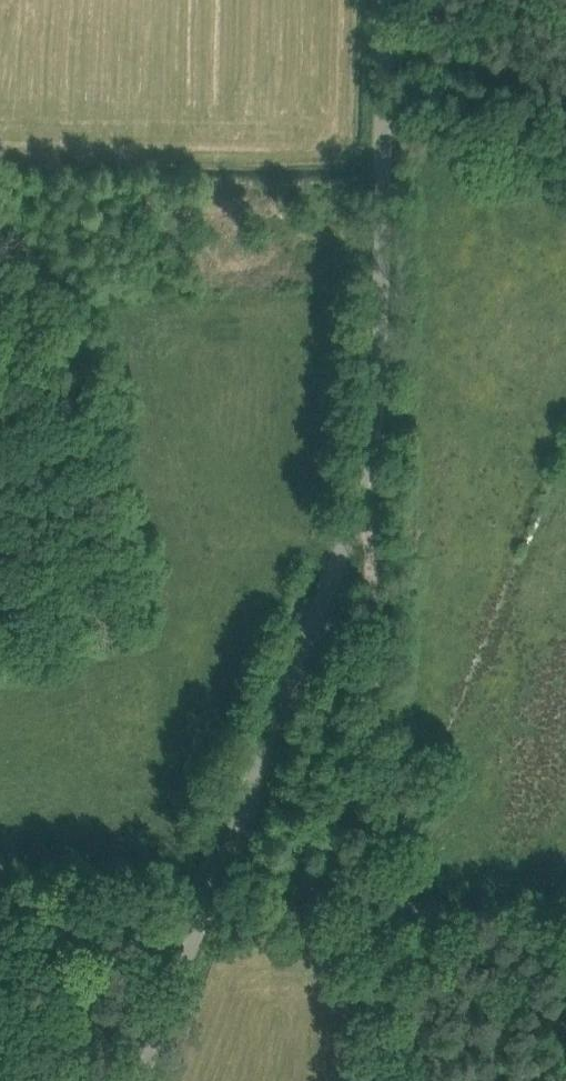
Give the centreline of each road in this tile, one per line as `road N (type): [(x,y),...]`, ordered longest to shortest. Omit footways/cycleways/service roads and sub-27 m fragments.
road 1 (unclassified): [(137,1080),(328,600),(374,458),(377,0)]
road 2 (track): [(374,458),(373,893),(386,1080)]
road 3 (track): [(376,119),(565,177)]
road 4 (track): [(209,907),(373,893)]

